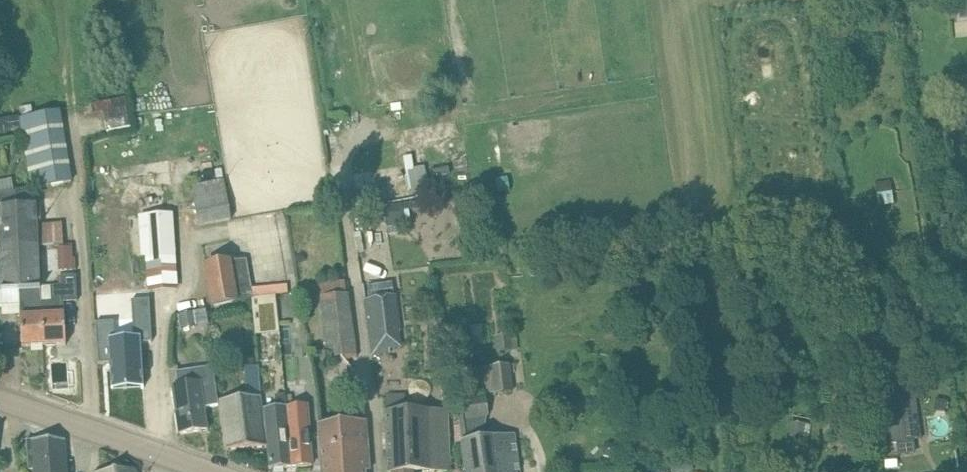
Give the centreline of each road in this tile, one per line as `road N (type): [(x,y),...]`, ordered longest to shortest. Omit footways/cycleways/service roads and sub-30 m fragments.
road 1 (tertiary): [(211,471),(0,396)]

